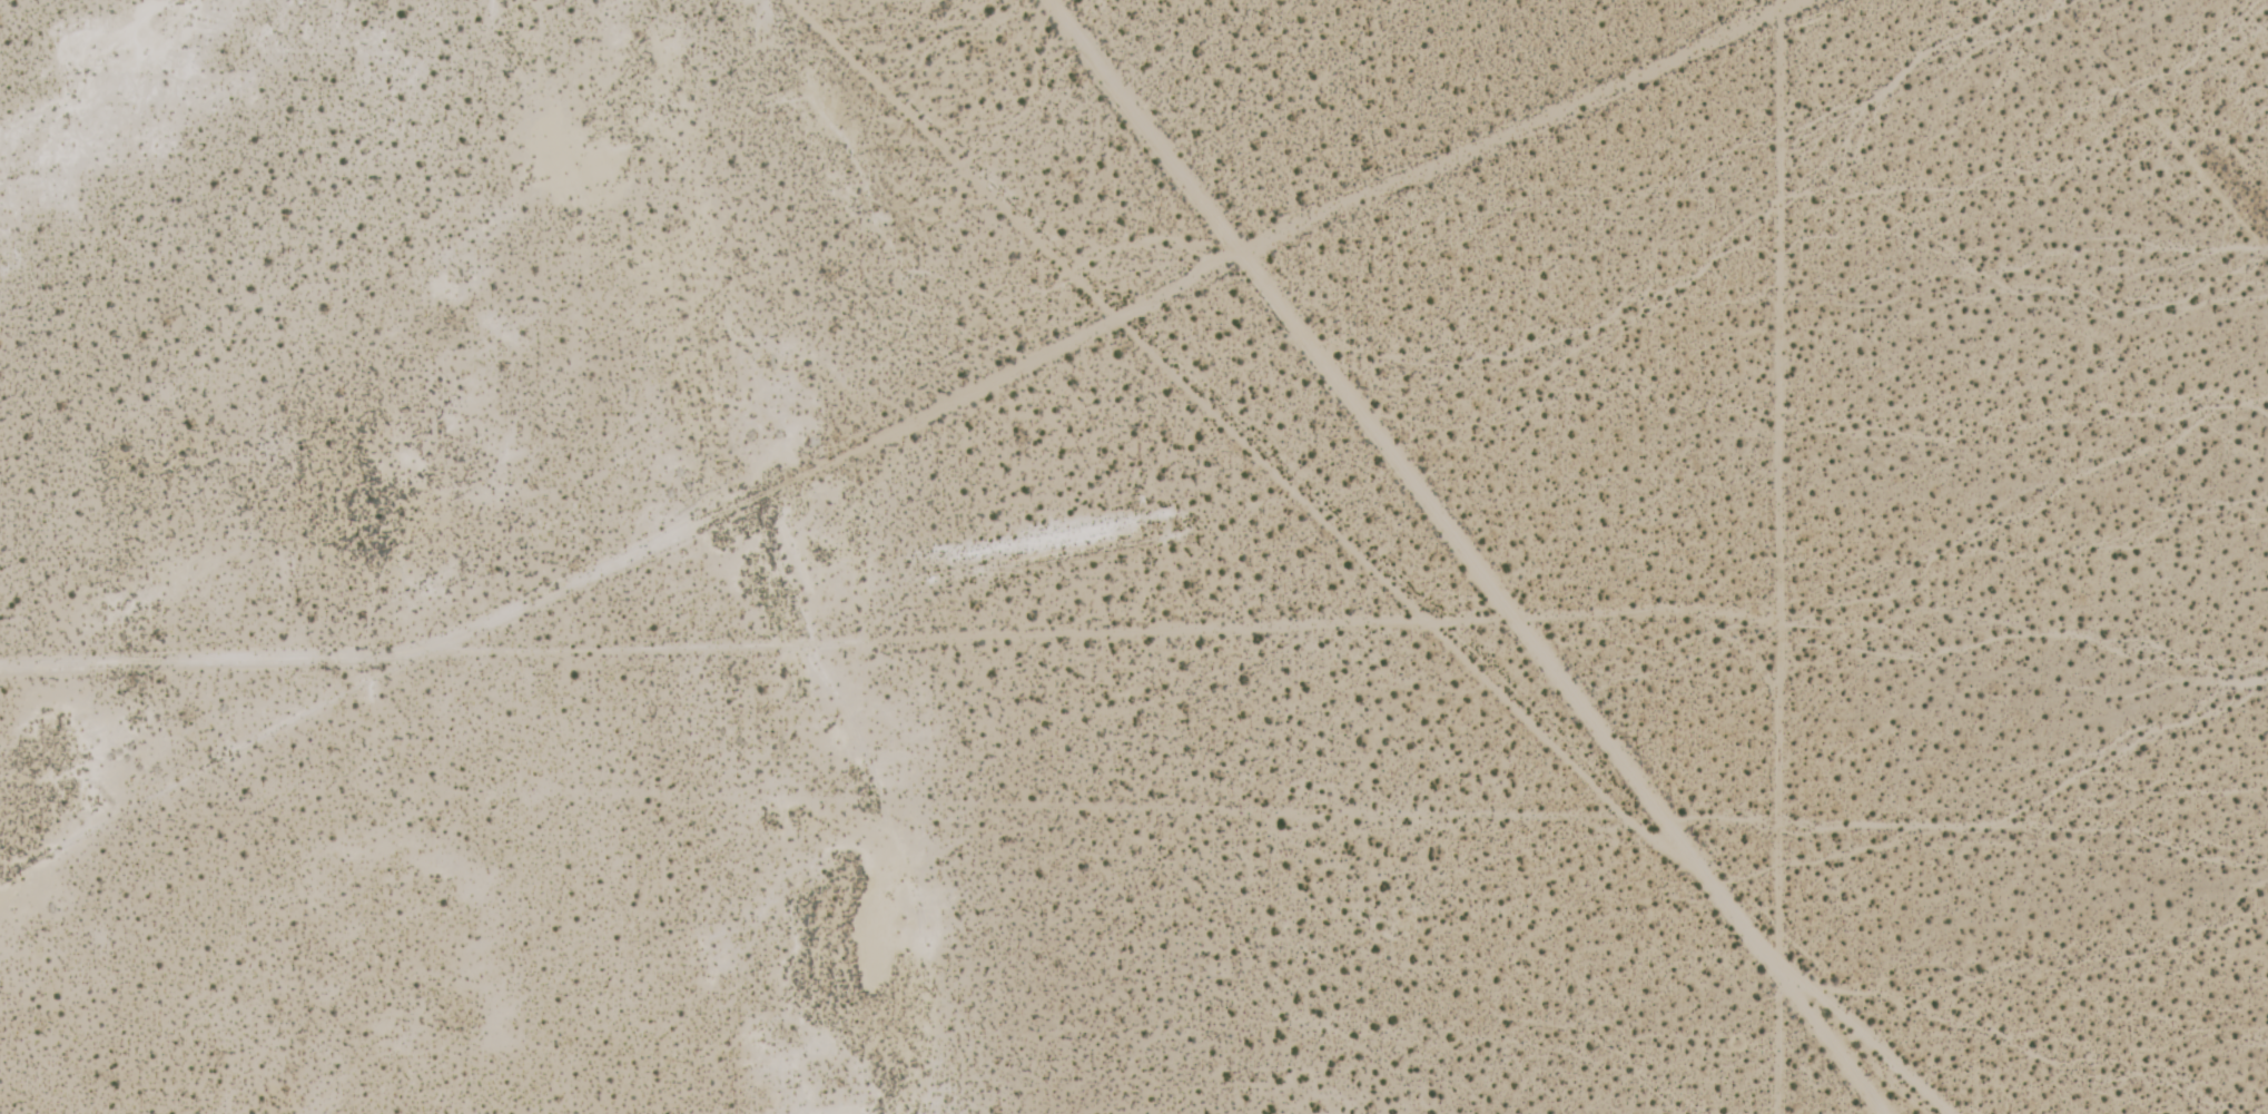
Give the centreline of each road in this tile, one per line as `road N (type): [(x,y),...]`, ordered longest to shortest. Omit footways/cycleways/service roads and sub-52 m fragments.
road 1 (residential): [(1802,0),(1790,1113)]

